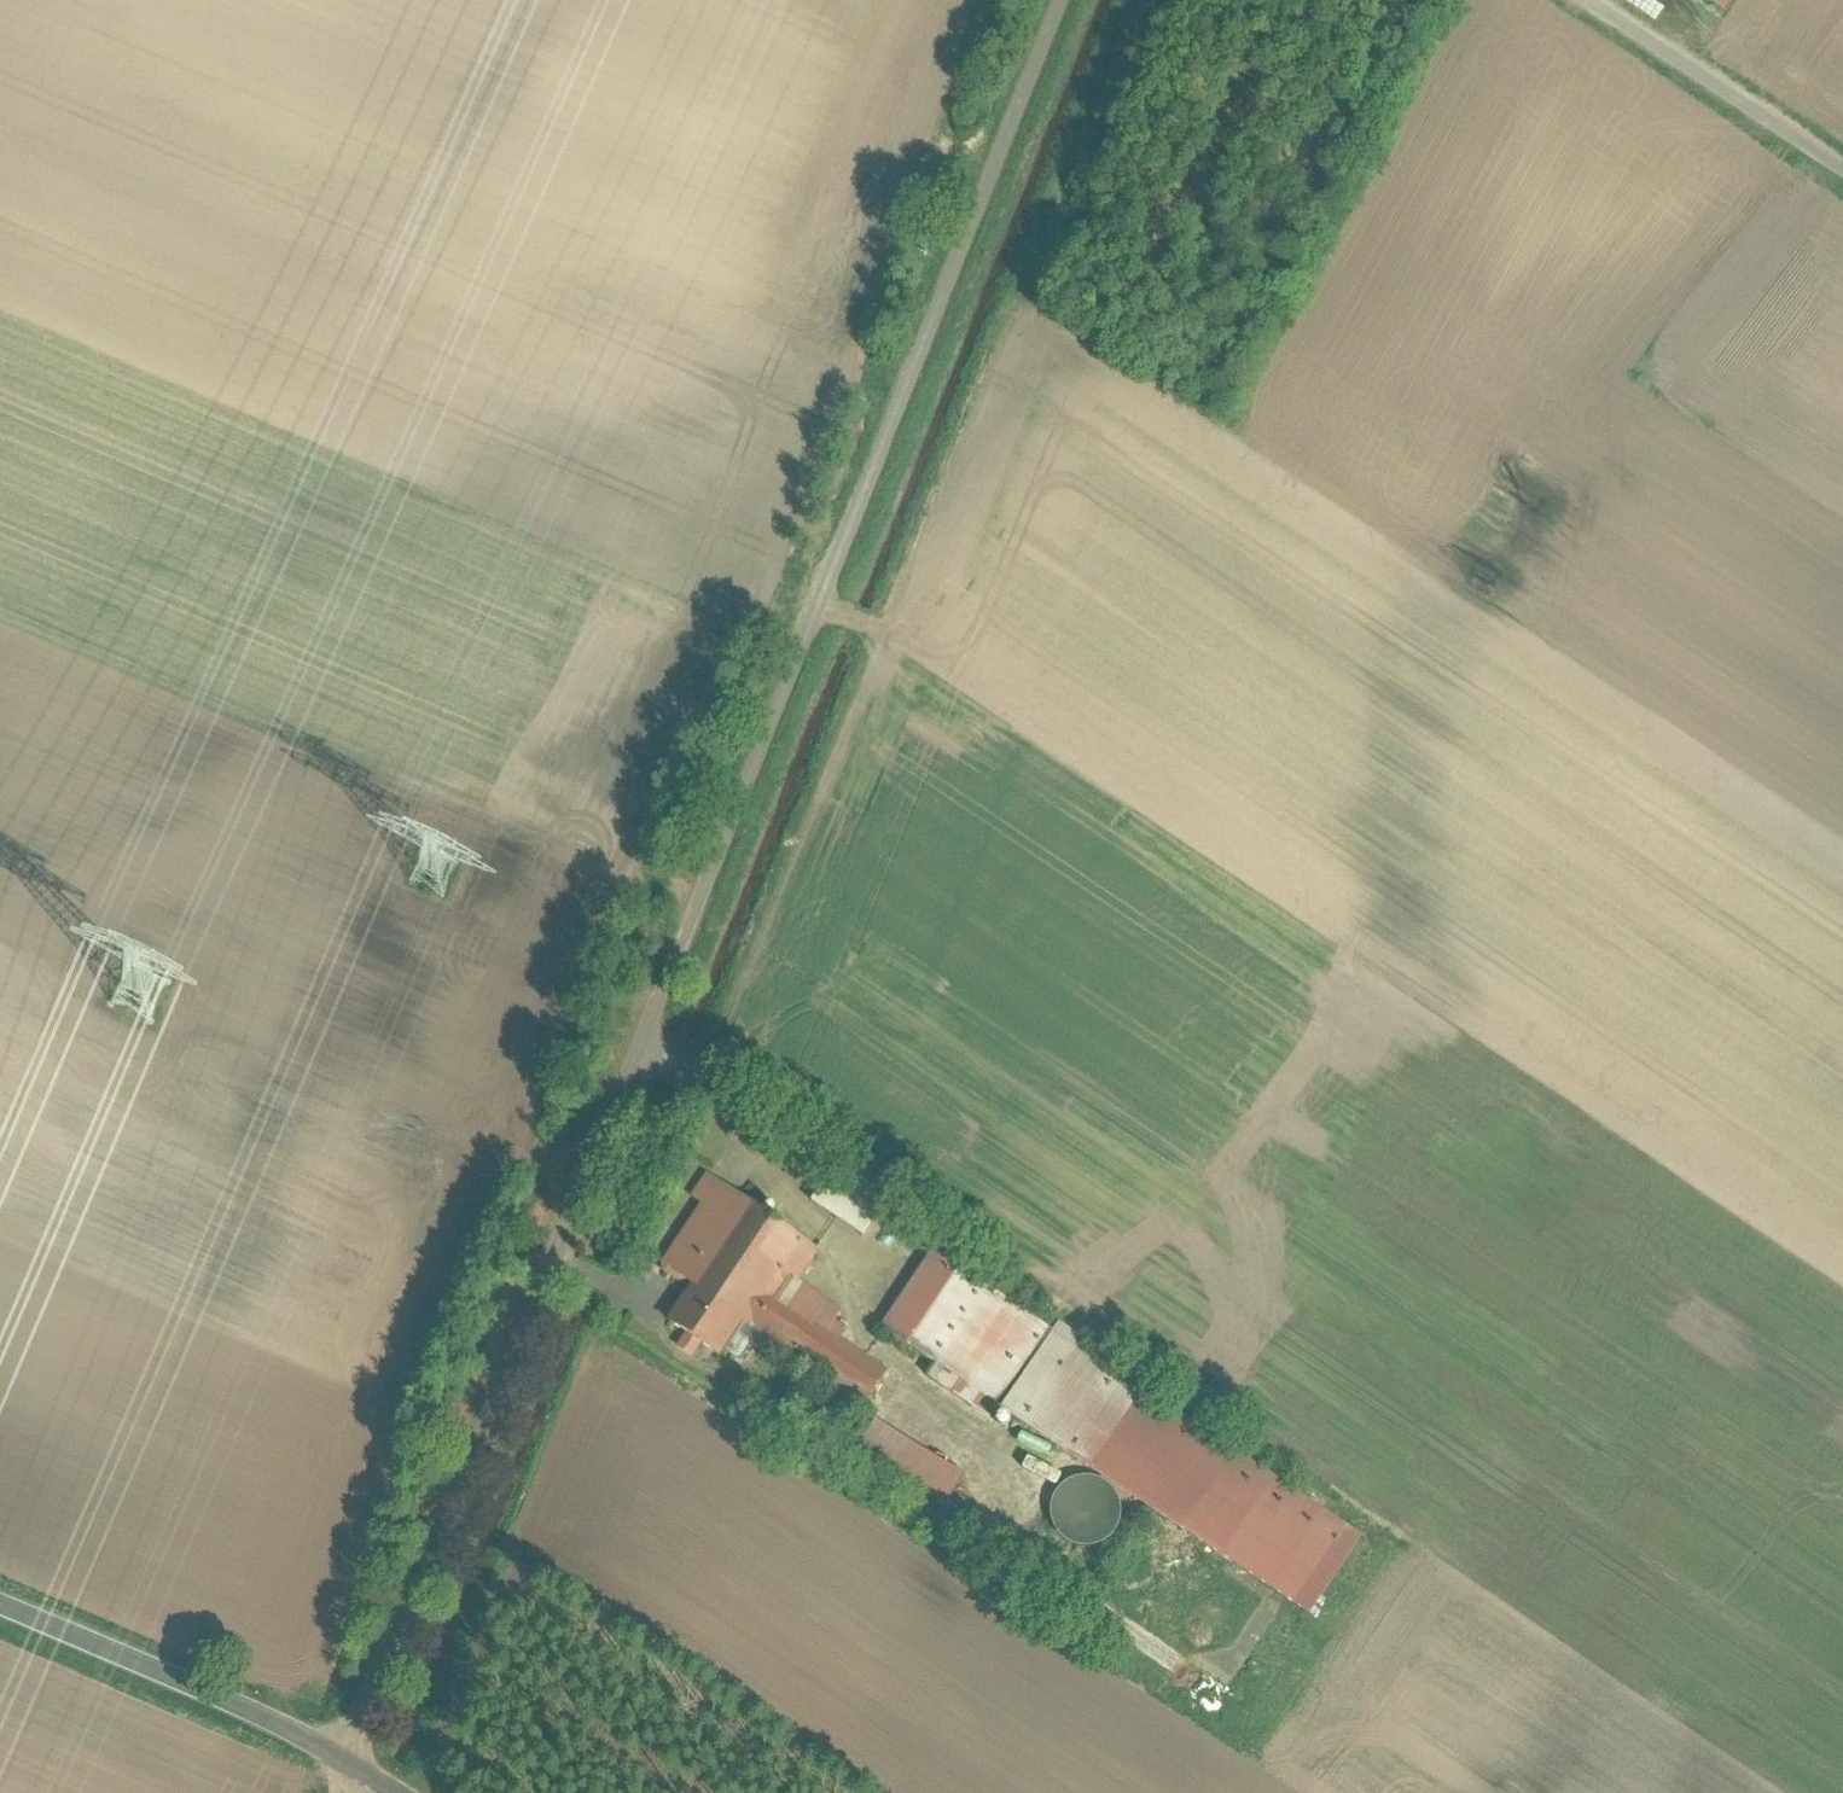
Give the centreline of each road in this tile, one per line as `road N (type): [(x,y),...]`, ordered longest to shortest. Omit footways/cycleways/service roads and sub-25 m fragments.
road 1 (unclassified): [(1061,0),(351,1765)]
road 2 (tertiary): [(351,1765),(0,1609)]
road 3 (unclassified): [(1842,167),(1593,0)]

